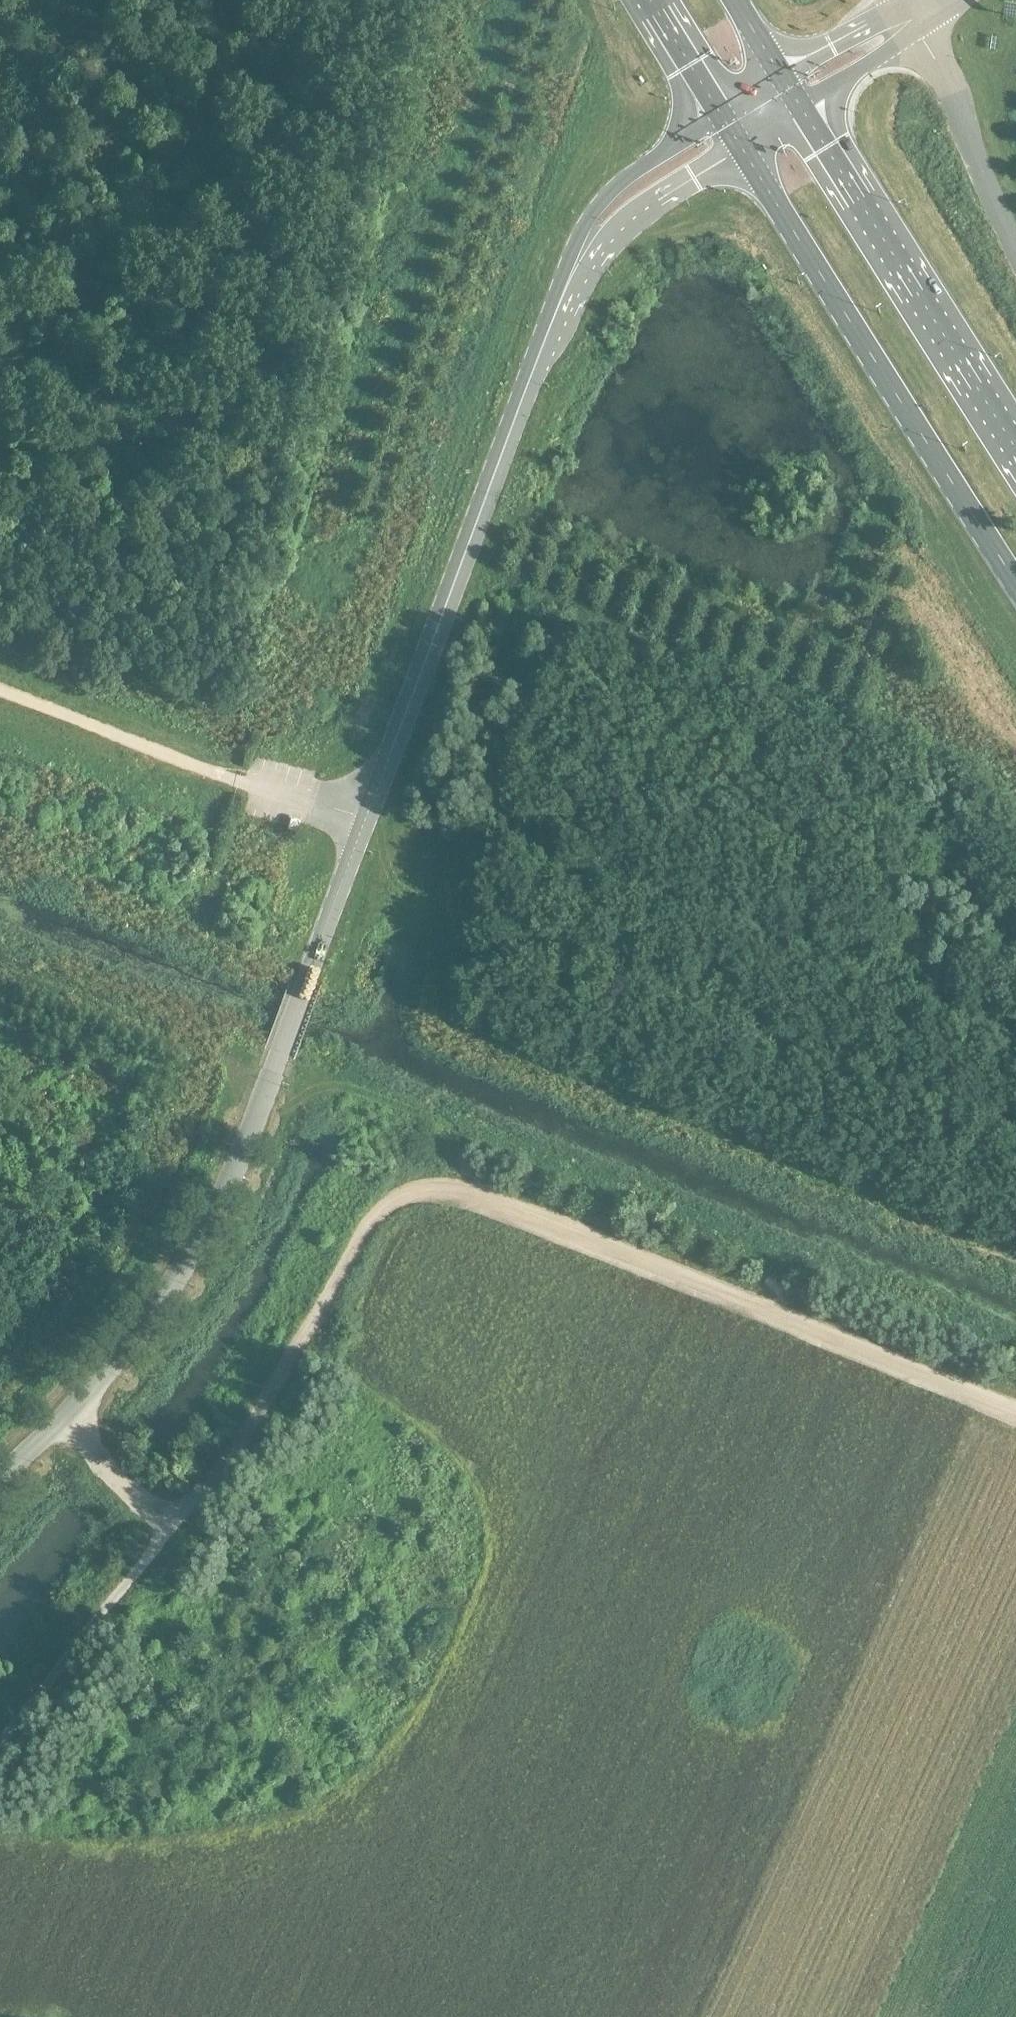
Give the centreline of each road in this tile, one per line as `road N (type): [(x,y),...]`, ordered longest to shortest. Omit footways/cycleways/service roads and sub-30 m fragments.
road 1 (track): [(161,1526),(201,1495),(231,1454),(364,1228),(399,1196),(437,1188),(488,1198),(1015,1407)]
road 2 (tertiary): [(0,1479),(143,1326),(211,1221),(366,824)]
road 3 (tertiary): [(366,824),(584,259)]
road 4 (primary): [(737,136),(1015,575)]
road 5 (track): [(65,1417),(161,1526),(0,1745)]
road 6 (primary): [(1015,443),(800,99)]
road 7 (track): [(242,782),(0,692)]
road 8 (unclassified): [(1015,236),(920,16)]
road 9 (tertiary): [(722,110),(604,202),(584,259)]
road 10 (tertiary): [(584,259),(632,211),(737,136)]
road 11 (unclassified): [(920,16),(875,27),(784,73)]
road 12 (unclassified): [(800,99),(920,16)]
road 13 (unclassified): [(366,824),(242,782)]
road 14 (primary): [(656,0),(722,110)]

